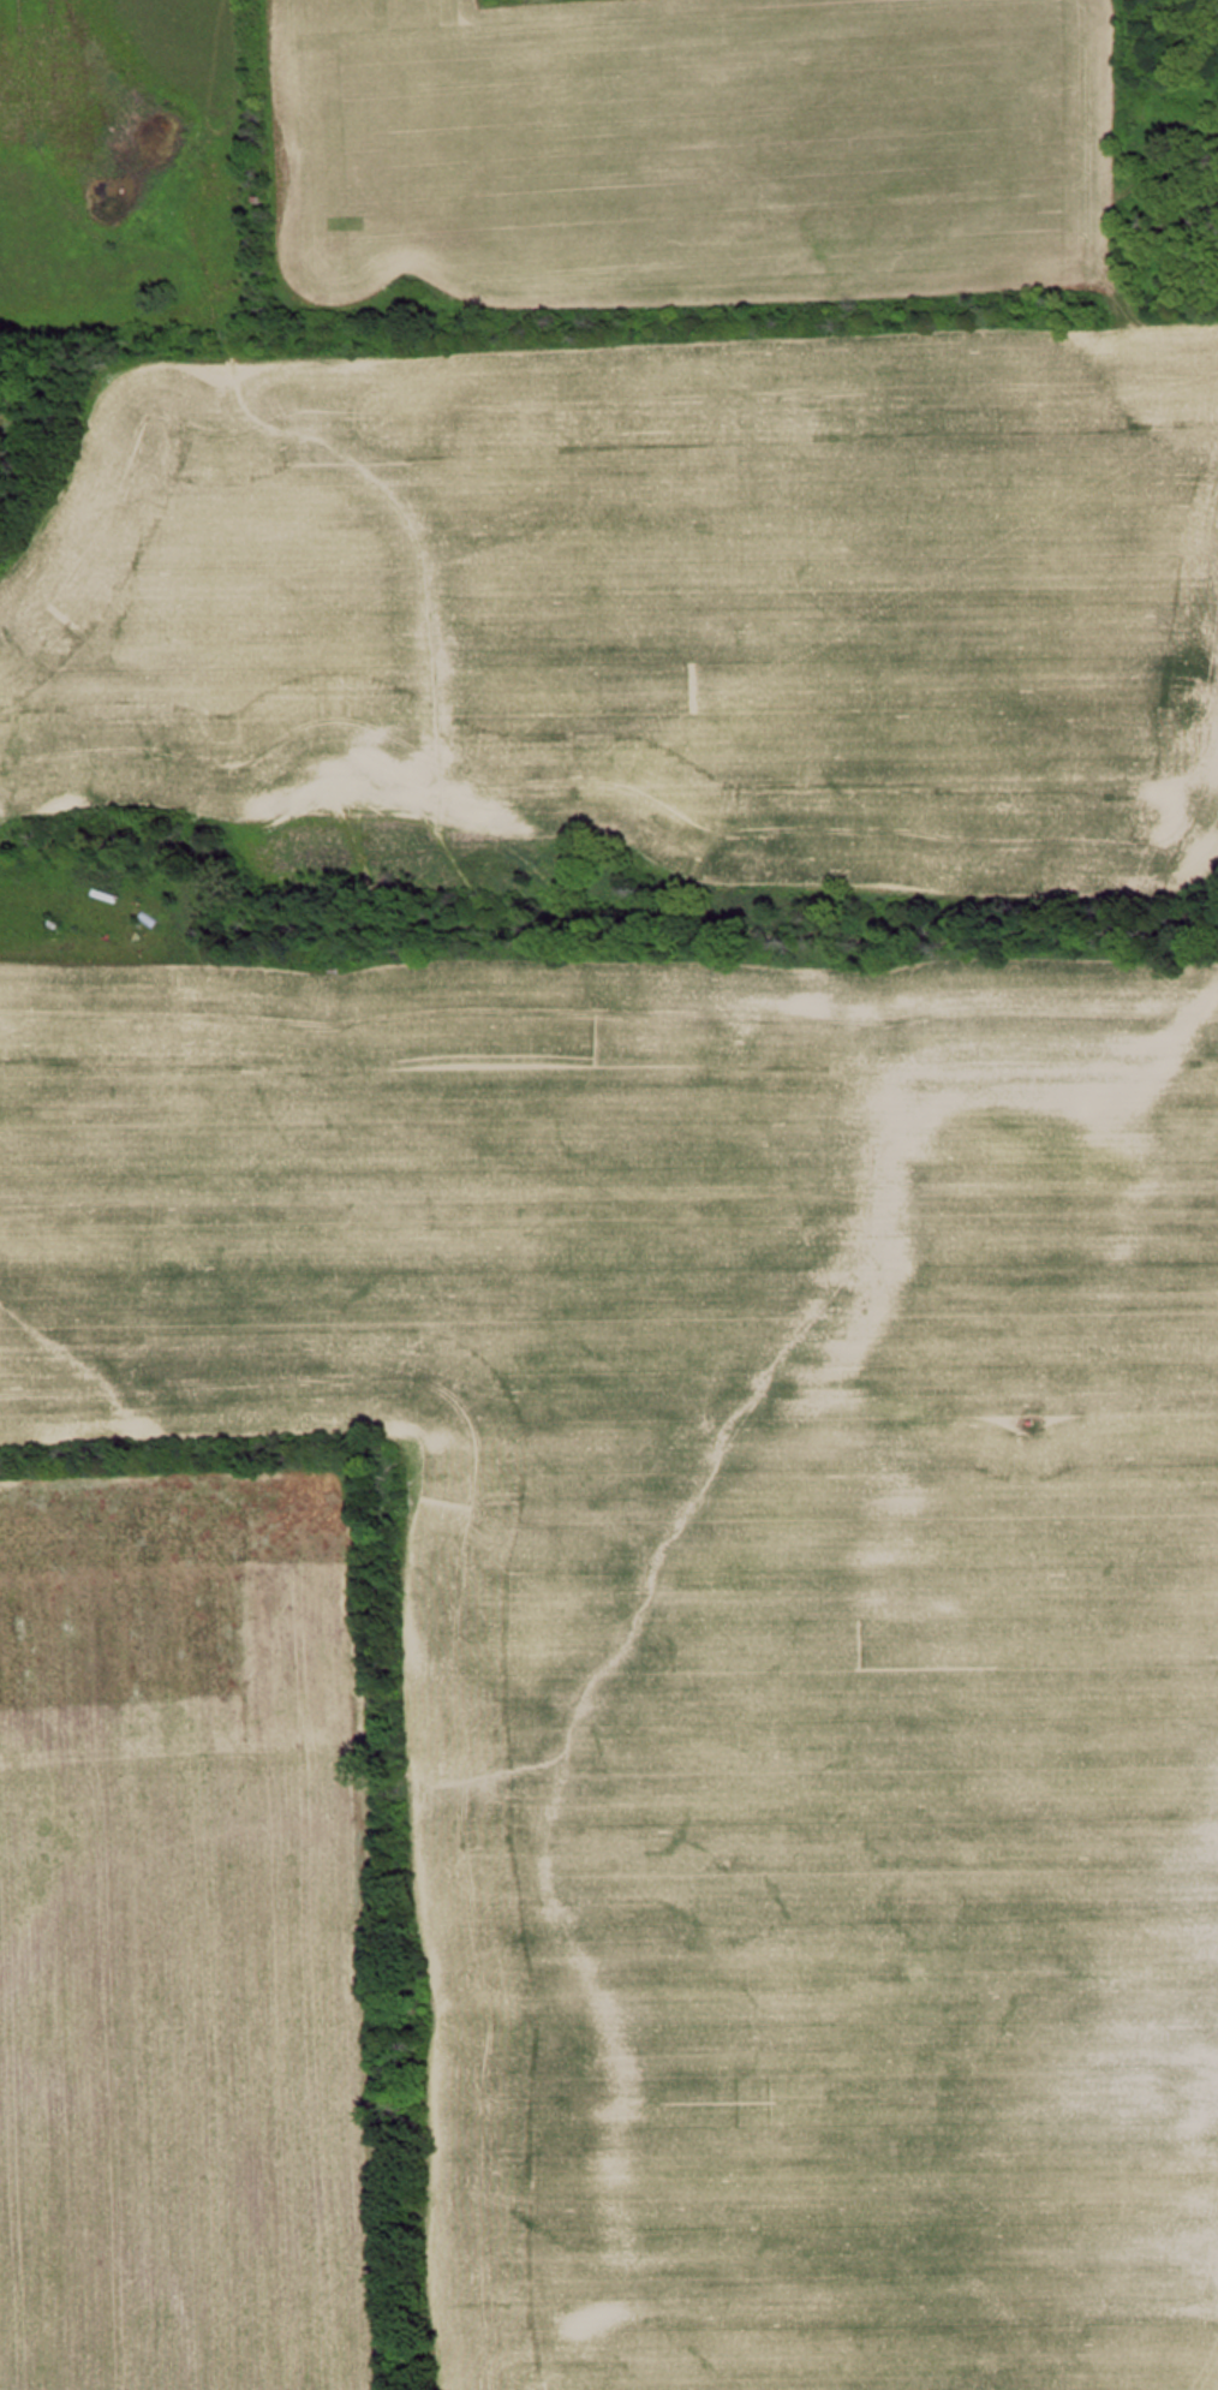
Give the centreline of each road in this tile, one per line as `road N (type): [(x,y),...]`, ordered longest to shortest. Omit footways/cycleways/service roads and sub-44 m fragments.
road 1 (residential): [(1217,272),(823,303),(765,366),(780,703),(735,783),(644,776)]

